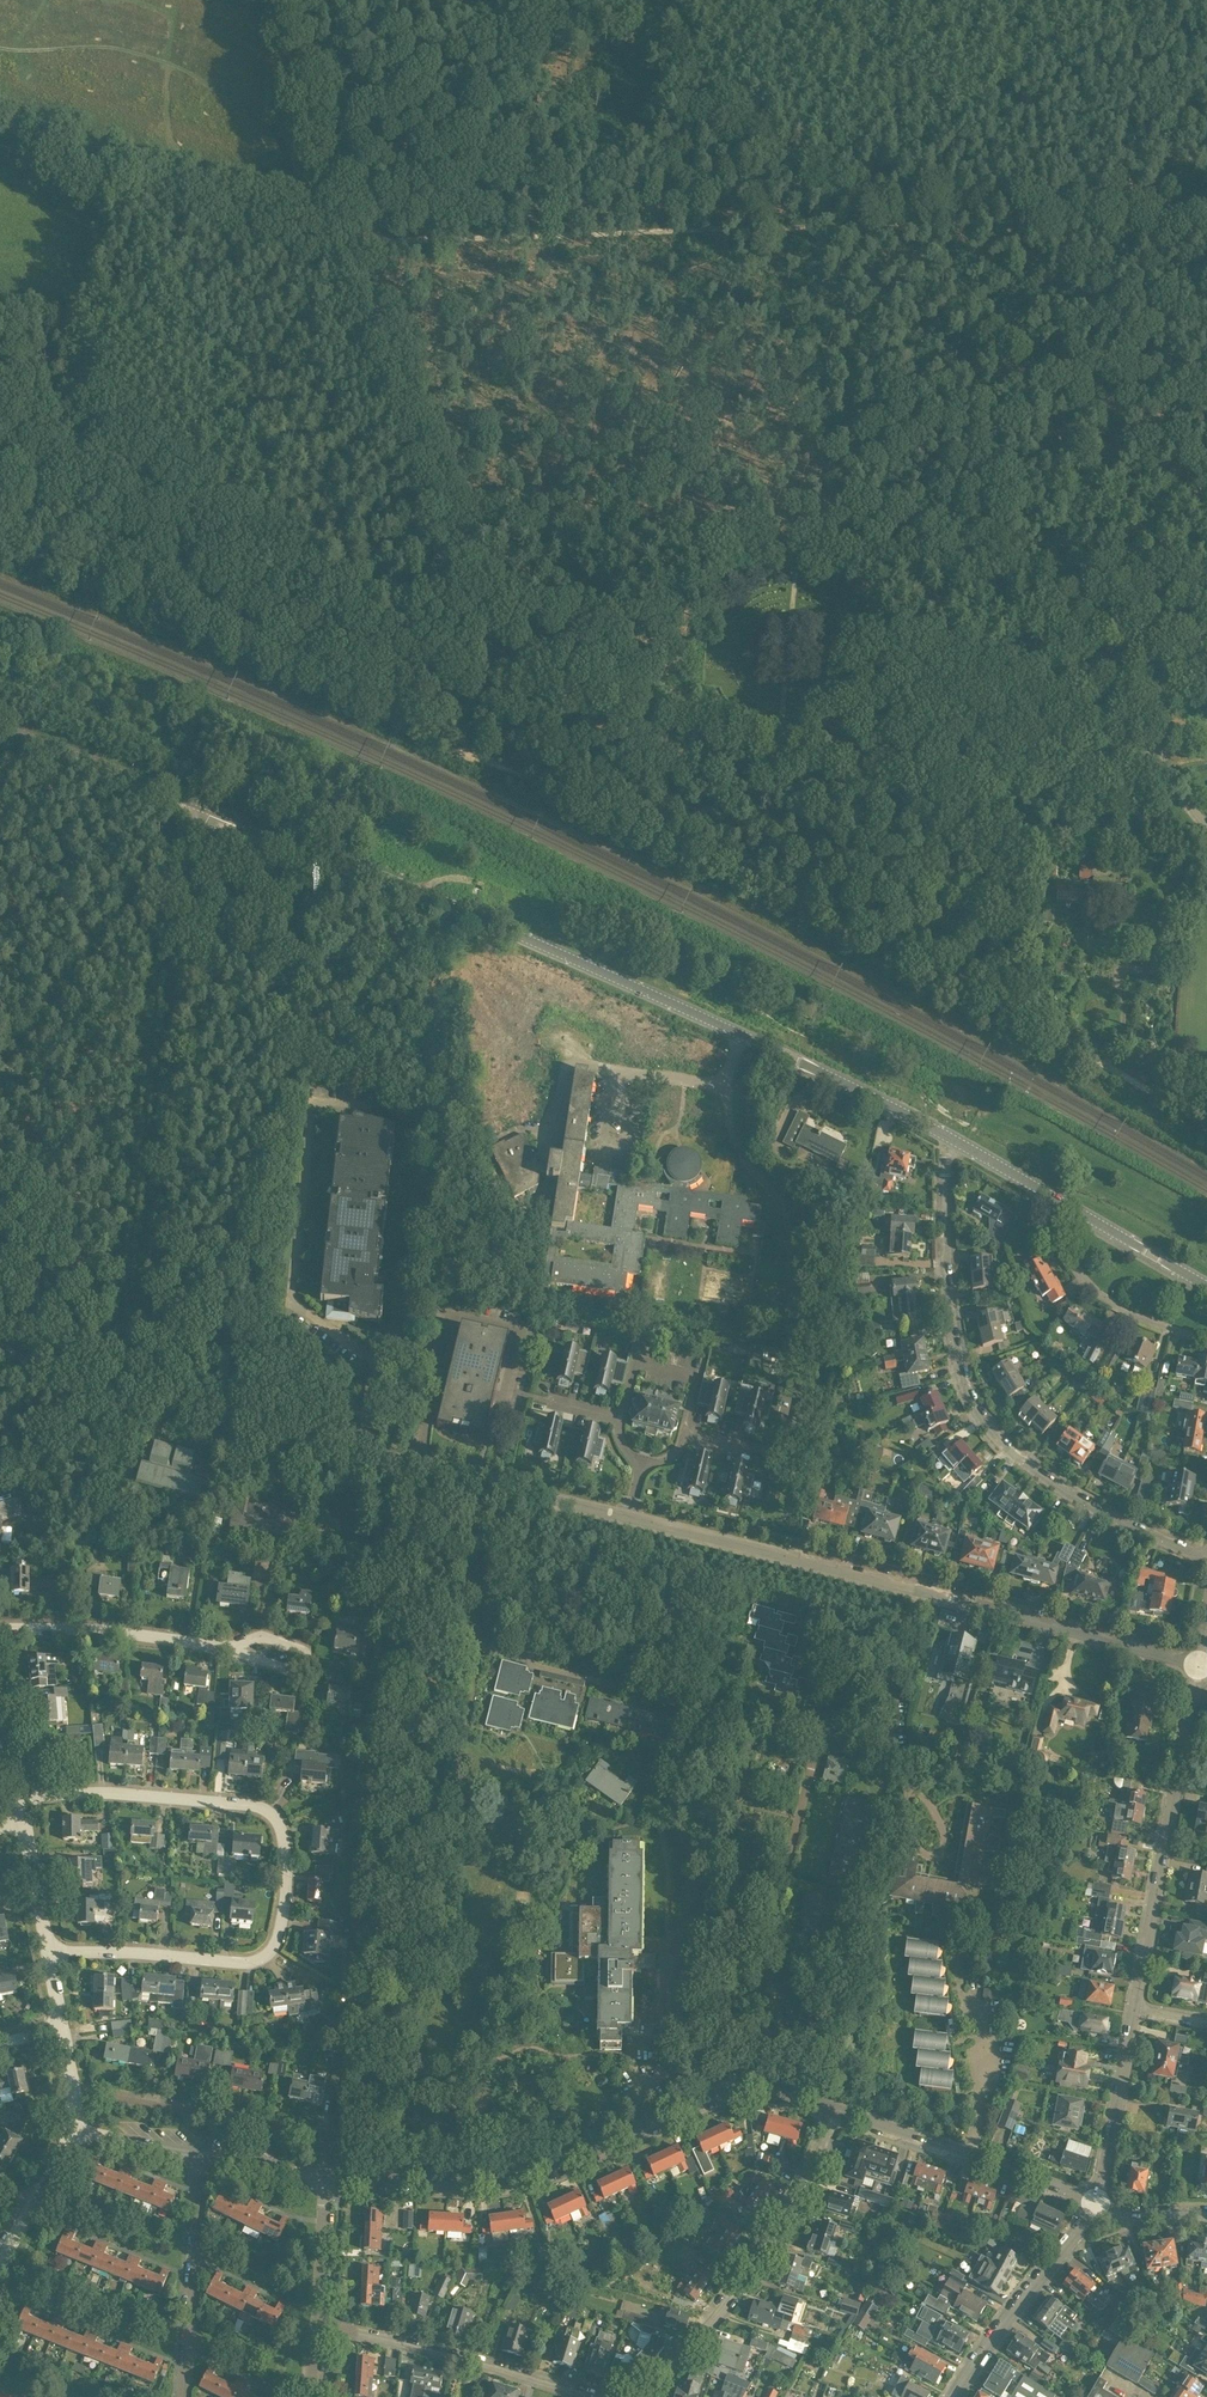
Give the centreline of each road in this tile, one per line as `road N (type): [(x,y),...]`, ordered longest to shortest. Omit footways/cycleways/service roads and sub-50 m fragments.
road 1 (unclassified): [(1160,749),(1020,781),(925,781),(507,676),(478,626),(271,0)]
road 2 (residential): [(1197,1665),(0,1350)]
road 3 (unclassified): [(956,1141),(727,1028),(216,810)]
road 4 (residential): [(48,1952),(235,1962),(266,1954),(277,1938),(286,1884),(281,1826),(244,1805),(115,1794),(20,1798)]
road 5 (track): [(483,761),(800,905),(1031,1028)]
road 6 (track): [(0,467),(418,735),(483,761)]
road 7 (residential): [(1206,1555),(1062,1490),(977,1411),(956,1355),(944,1253),(945,1174),(956,1141)]
road 8 (residential): [(324,2177),(509,2184),(713,2095),(778,2090),(834,2108)]
road 9 (track): [(118,1369),(162,967)]
road 10 (track): [(352,242),(0,145)]
road 11 (residential): [(1135,2011),(1197,1665)]
road 12 (residential): [(643,2396),(769,2245),(810,2176),(834,2108)]
road 13 (unclassified): [(0,1081),(216,810)]
road 14 (residential): [(599,2396),(317,2323)]
road 15 (residential): [(834,2108),(1095,2202)]
road 16 (residential): [(328,2136),(76,2089)]
road 17 (residential): [(184,2396),(198,2153)]
road 18 (residential): [(955,2396),(1095,2202)]
road 19 (residential): [(232,1647),(100,1629),(0,1628)]
road 20 (unclassified): [(0,727),(216,810)]
road 21 (residential): [(1206,1336),(1156,1324),(1101,1297),(1065,1249),(1055,1198)]
road 22 (unclassified): [(1206,1124),(1031,1028)]
road 23 (residential): [(1095,2202),(1135,2011)]
road 24 (unclassified): [(1206,1285),(1055,1198)]
road 25 (residential): [(0,2262),(72,2130)]
road 26 (residential): [(317,2323),(324,2177)]
road 27 (residential): [(48,1952),(24,1823)]
road 28 (residential): [(198,2153),(324,2177)]
road 29 (residential): [(72,2130),(198,2153)]

